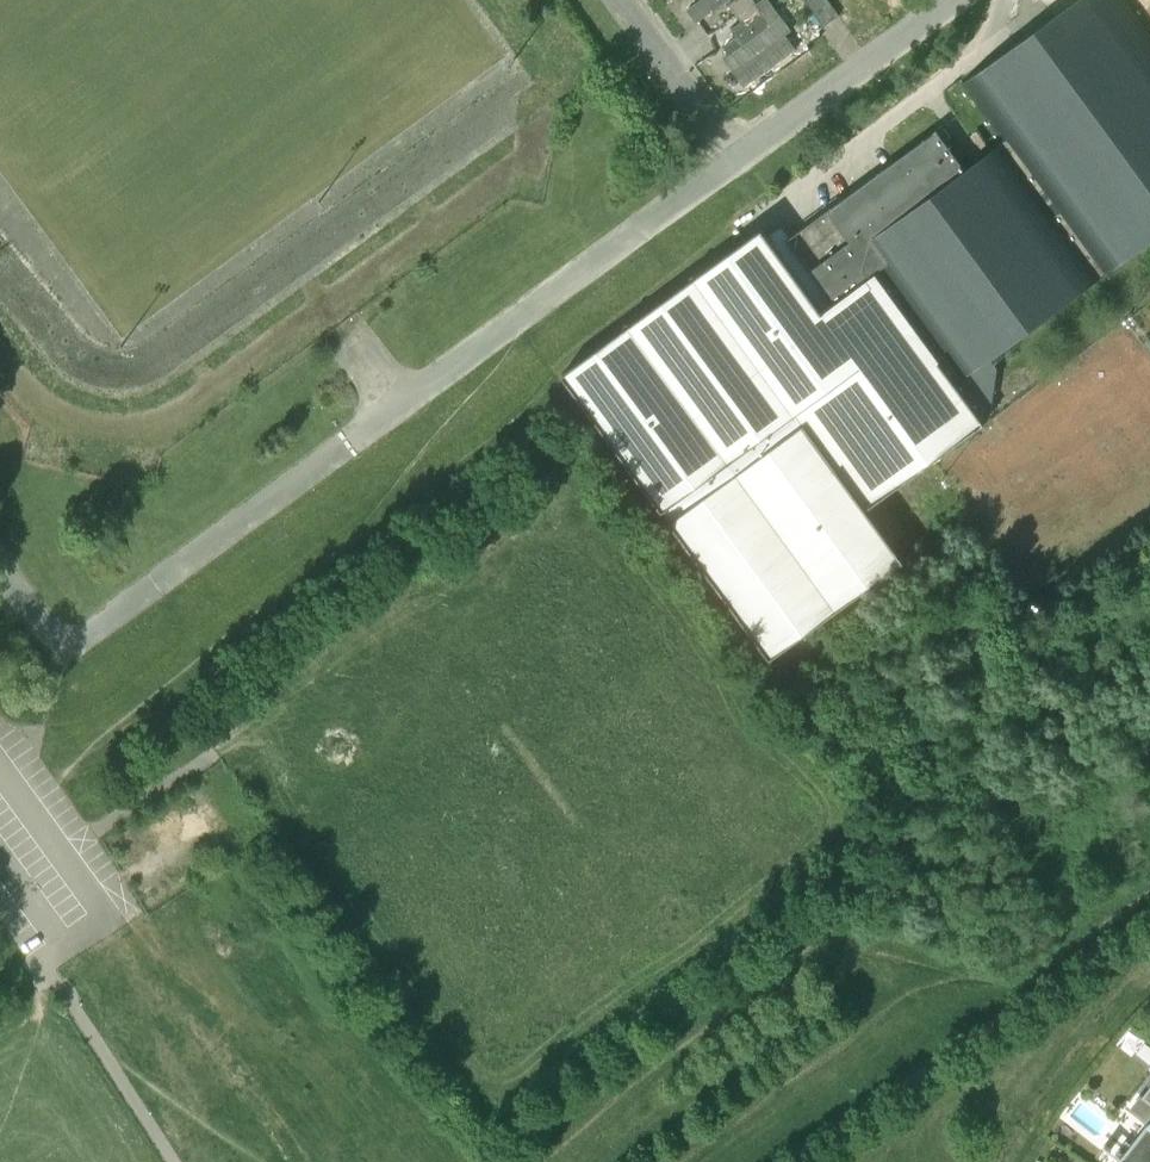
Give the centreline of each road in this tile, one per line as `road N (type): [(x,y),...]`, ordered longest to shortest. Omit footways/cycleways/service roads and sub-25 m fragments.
road 1 (unclassified): [(734,165),(100,637),(70,643),(43,632),(0,575)]
road 2 (unclassified): [(734,165),(956,0)]
road 3 (unclassified): [(734,165),(615,0)]
road 4 (track): [(67,1002),(171,1161)]

